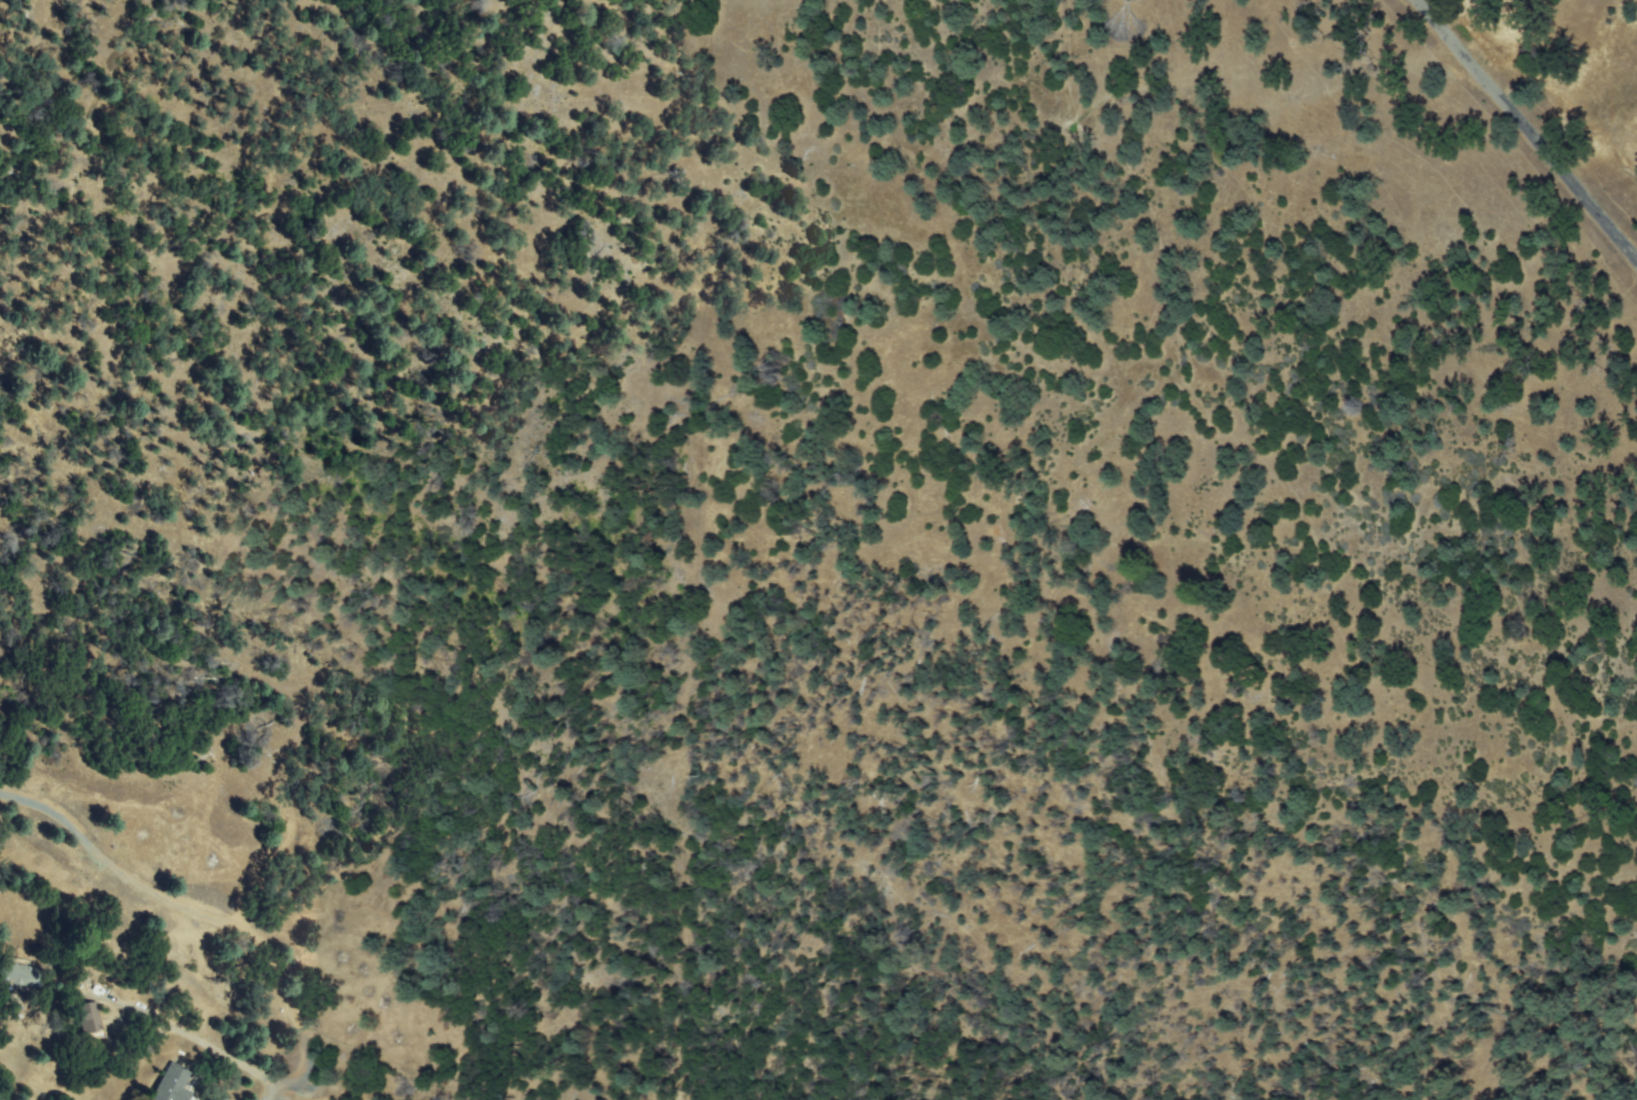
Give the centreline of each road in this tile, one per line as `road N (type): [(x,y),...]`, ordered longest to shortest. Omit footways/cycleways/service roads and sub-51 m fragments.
road 1 (residential): [(1636,266),(1409,0)]

